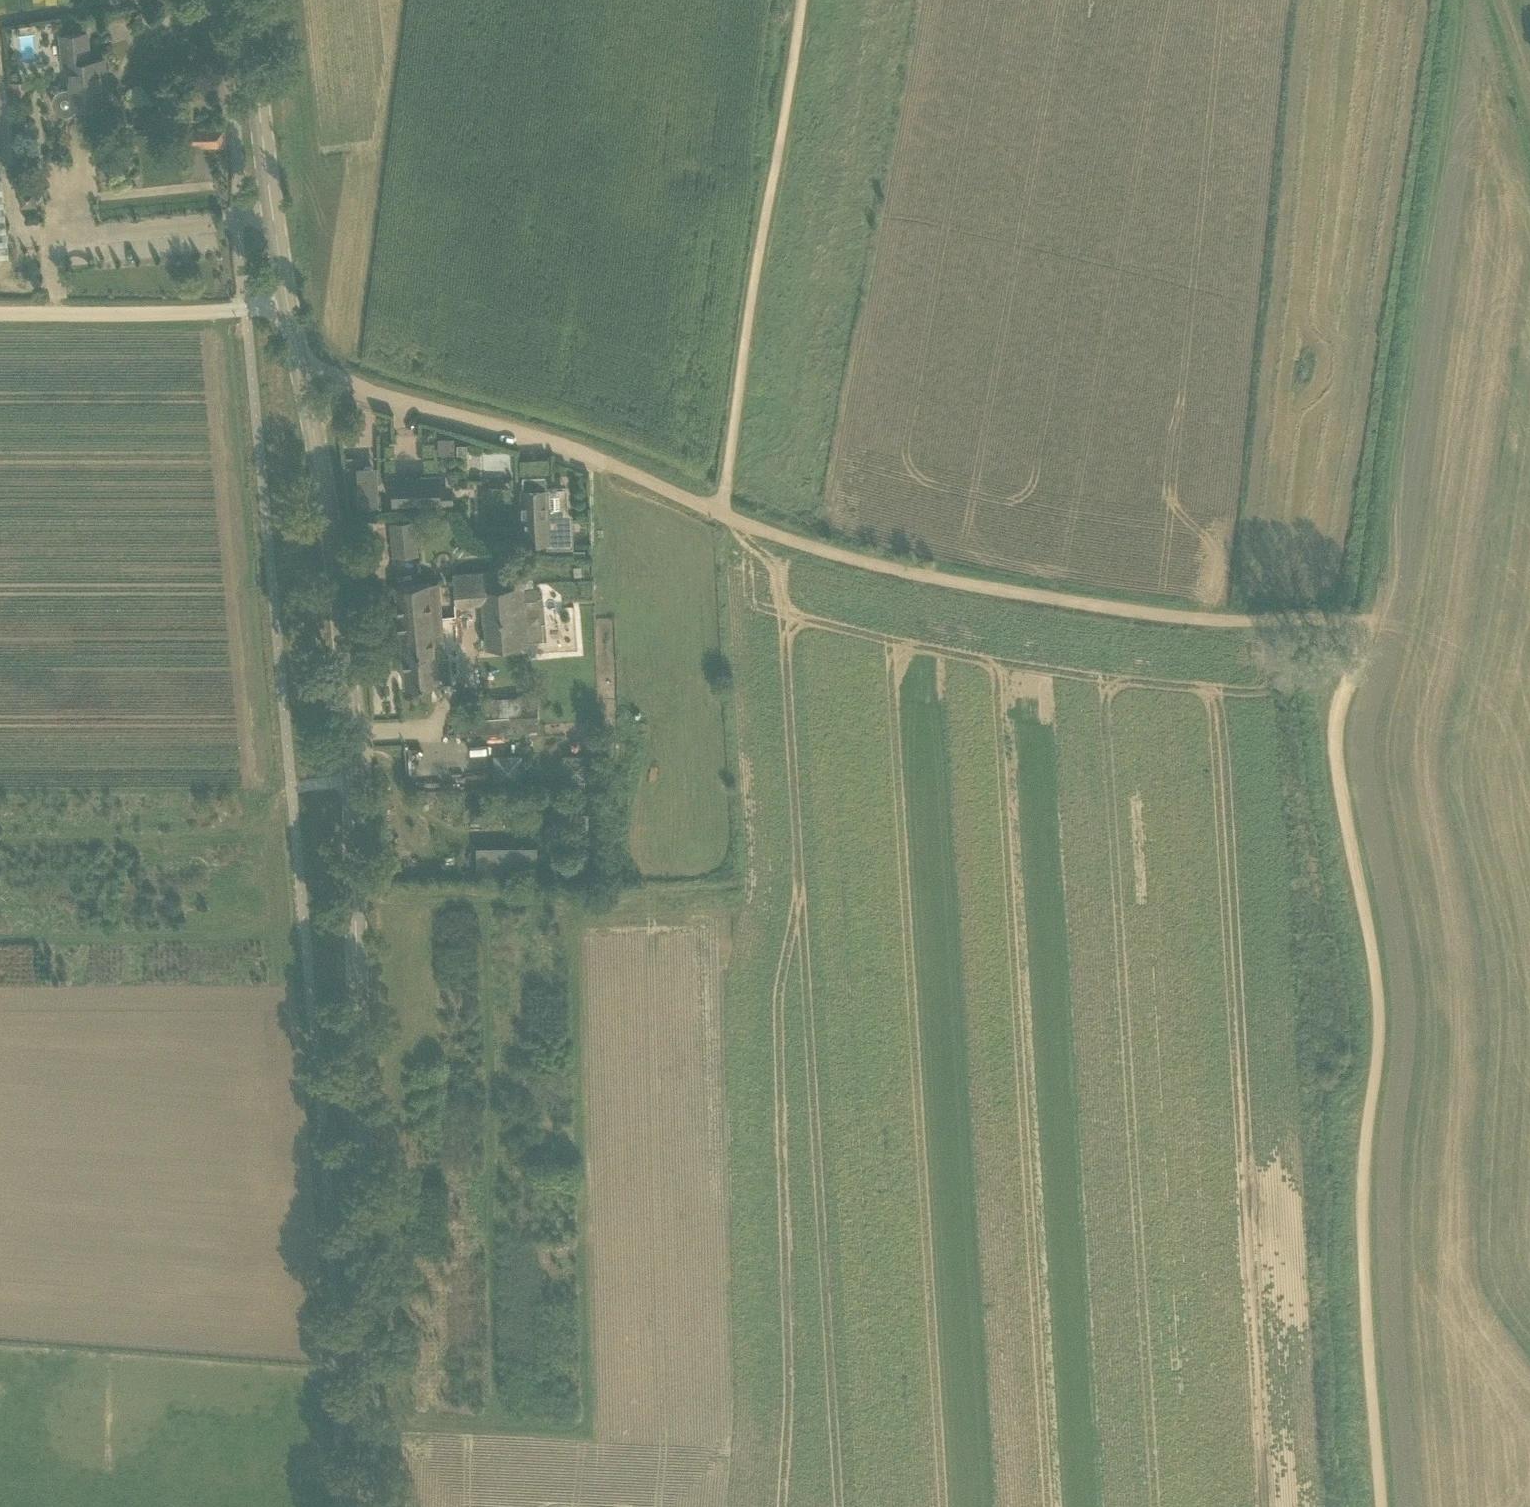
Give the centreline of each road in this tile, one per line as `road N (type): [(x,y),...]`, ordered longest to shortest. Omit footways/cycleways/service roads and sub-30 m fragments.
road 1 (tertiary): [(369,1506),(348,687),(248,0)]
road 2 (track): [(1365,622),(1335,747),(1379,1024),(1363,1219),(1381,1506)]
road 3 (track): [(720,515),(919,576),(1151,615),(1365,622)]
road 4 (track): [(803,0),(720,515)]
road 5 (track): [(302,381),(421,408),(720,515)]
road 6 (track): [(0,315),(246,313)]

